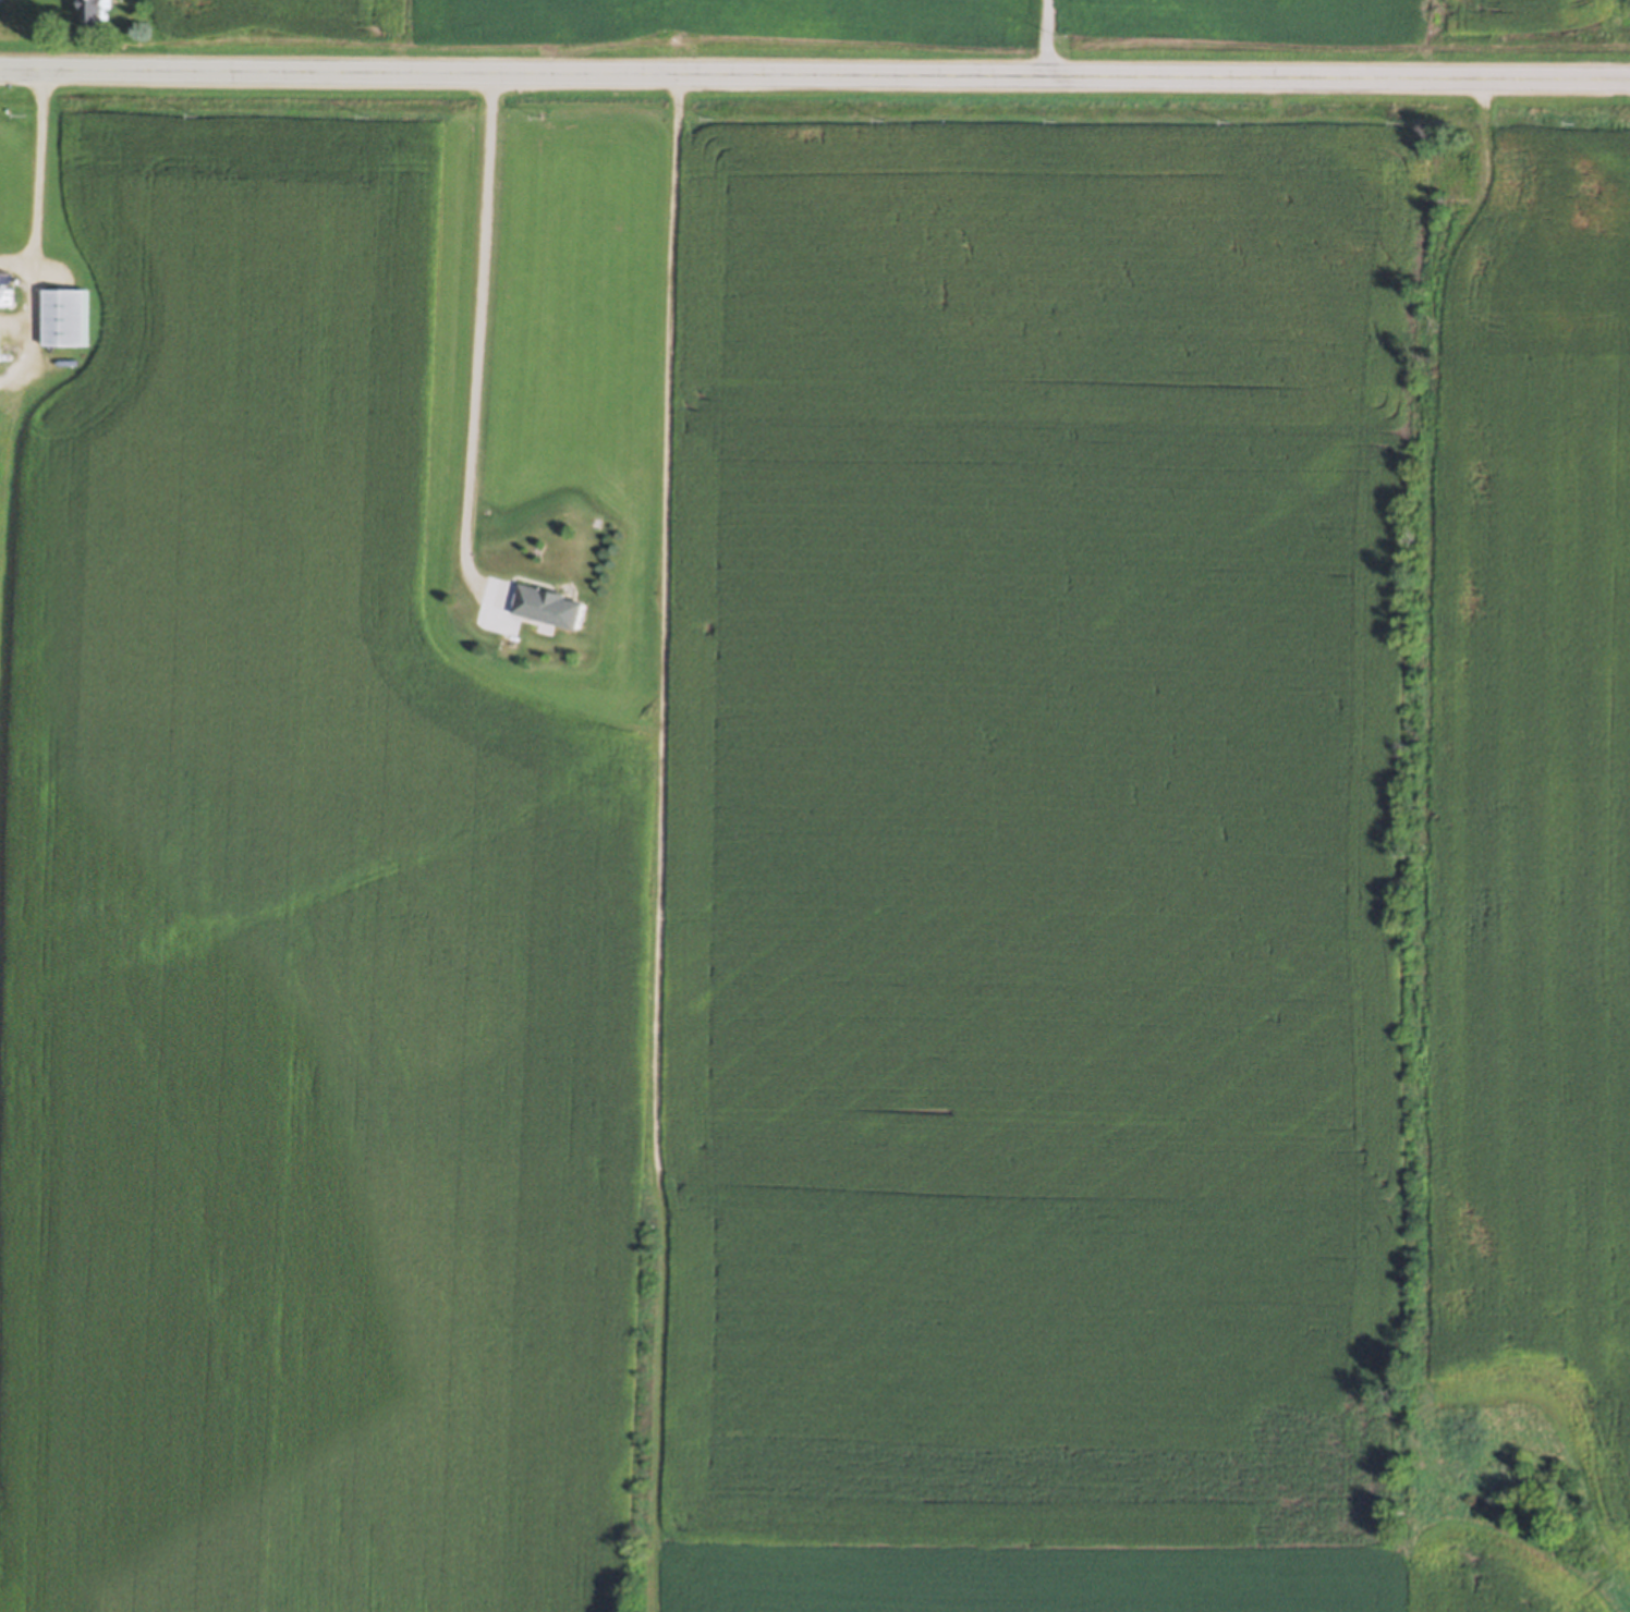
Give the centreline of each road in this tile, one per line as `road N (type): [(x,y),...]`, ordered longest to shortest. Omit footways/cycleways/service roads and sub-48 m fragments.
road 1 (secondary): [(0,65),(1629,77)]

